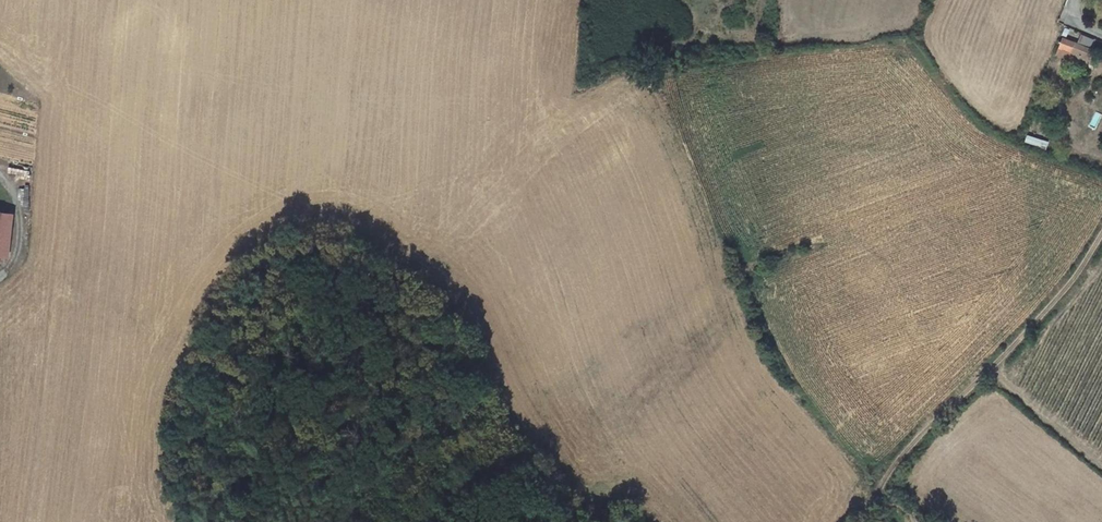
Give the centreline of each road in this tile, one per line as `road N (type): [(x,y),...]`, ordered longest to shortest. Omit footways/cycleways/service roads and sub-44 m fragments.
road 1 (track): [(1101,233),(1088,258),(893,471),(867,521)]

